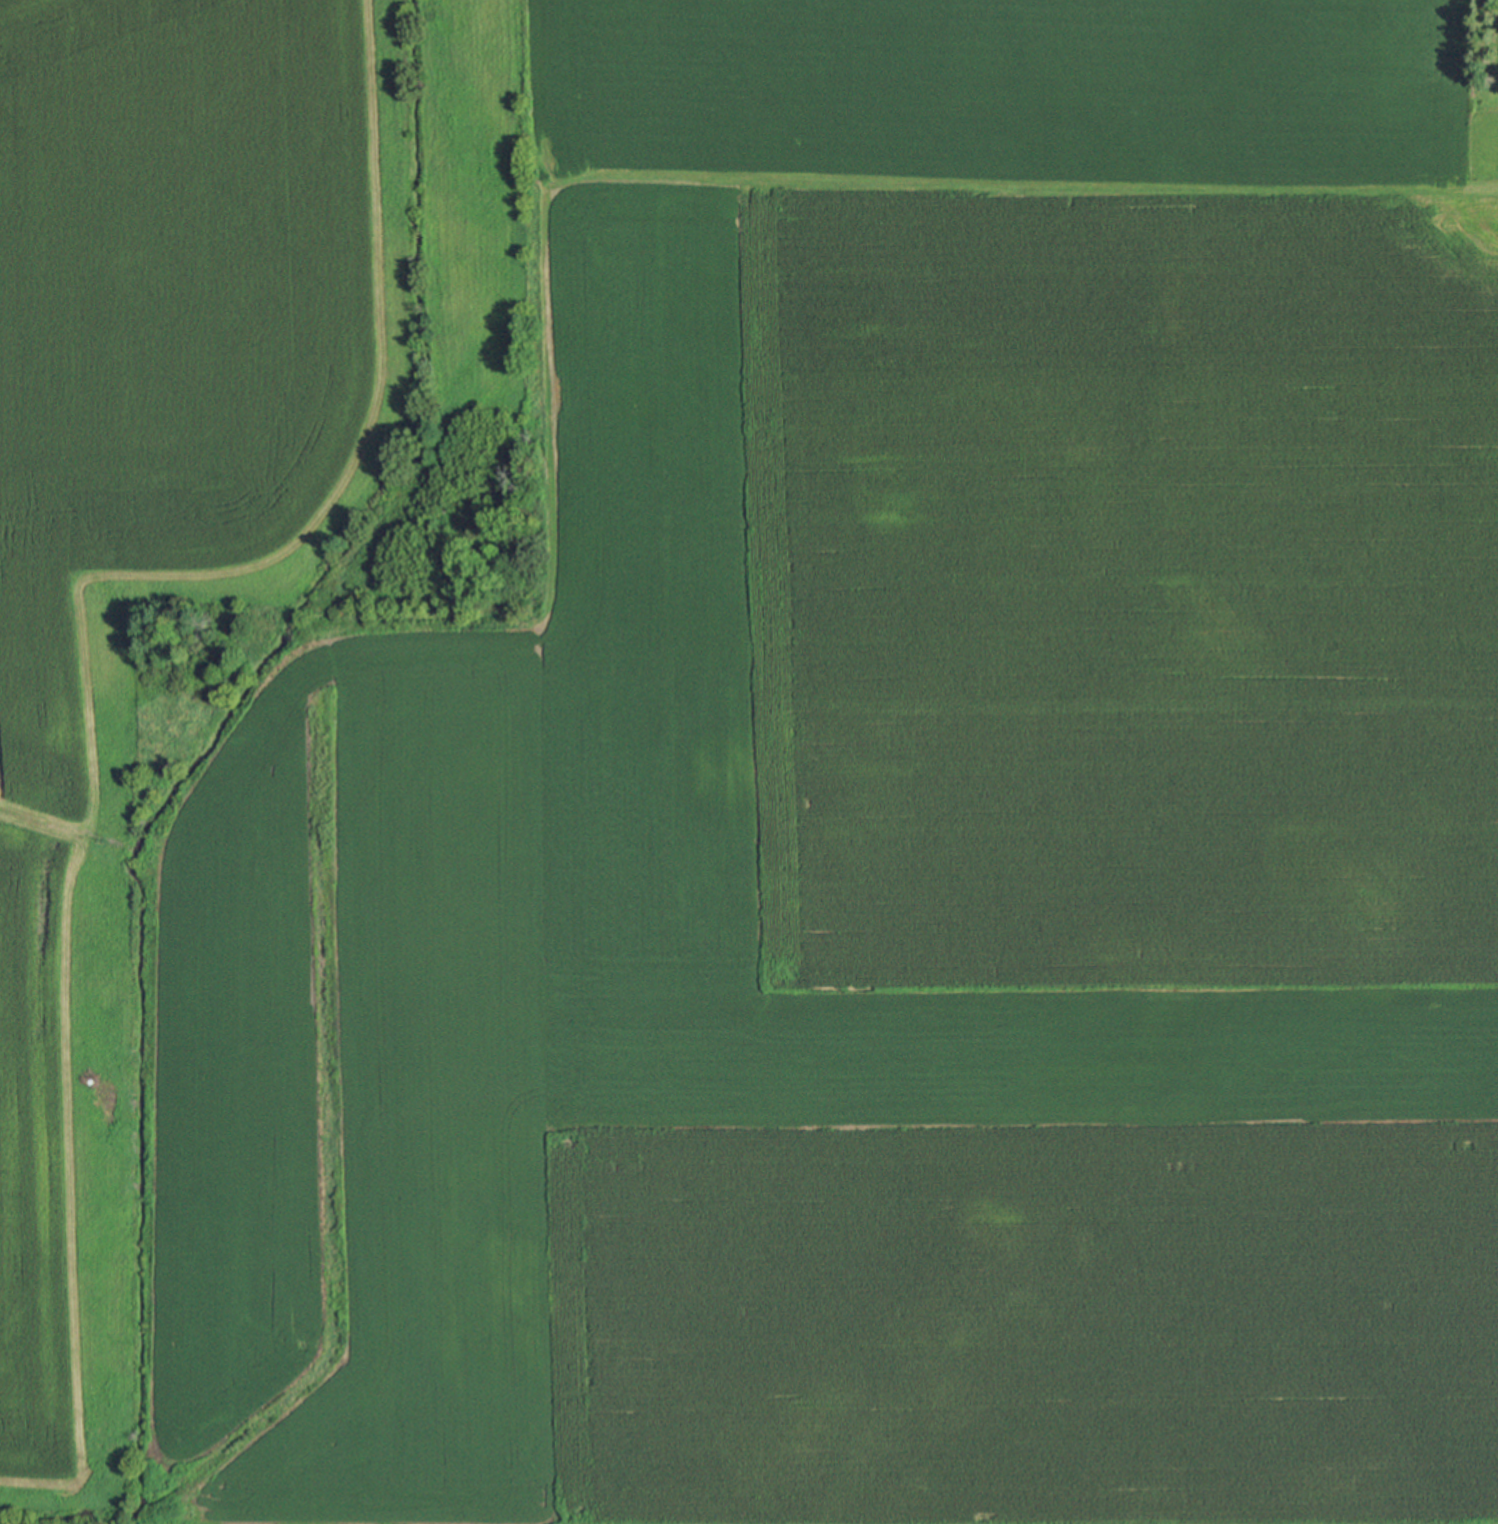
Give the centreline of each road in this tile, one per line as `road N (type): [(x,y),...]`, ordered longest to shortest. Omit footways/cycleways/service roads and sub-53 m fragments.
road 1 (track): [(1497,188),(708,179)]

